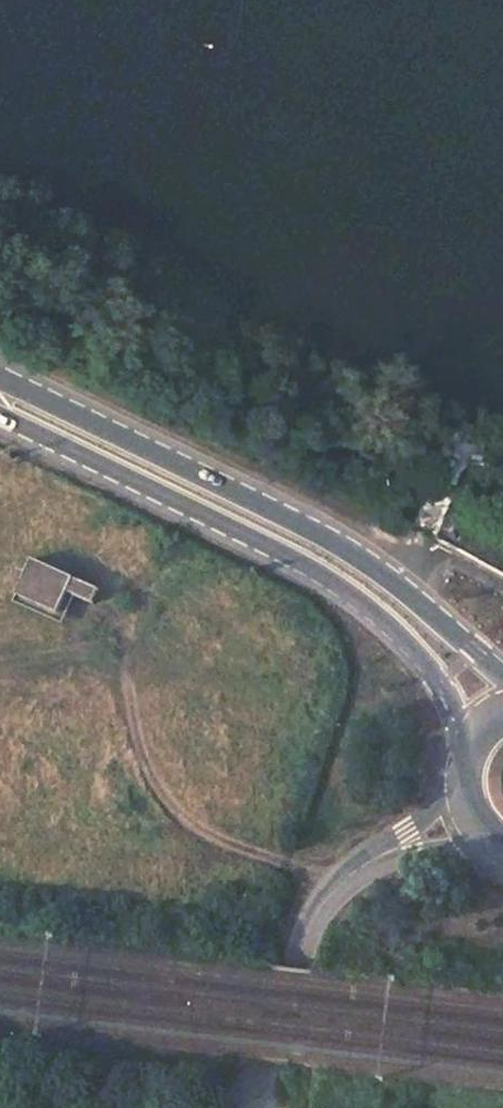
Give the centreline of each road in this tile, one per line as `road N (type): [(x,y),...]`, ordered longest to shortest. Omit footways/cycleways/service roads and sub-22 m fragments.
road 1 (primary): [(0,409),(346,590),(440,679),(475,741)]
road 2 (primary): [(502,673),(414,601),(259,511),(0,388)]
road 3 (tertiary): [(473,826),(358,866),(327,894),(256,1076),(234,1107)]

